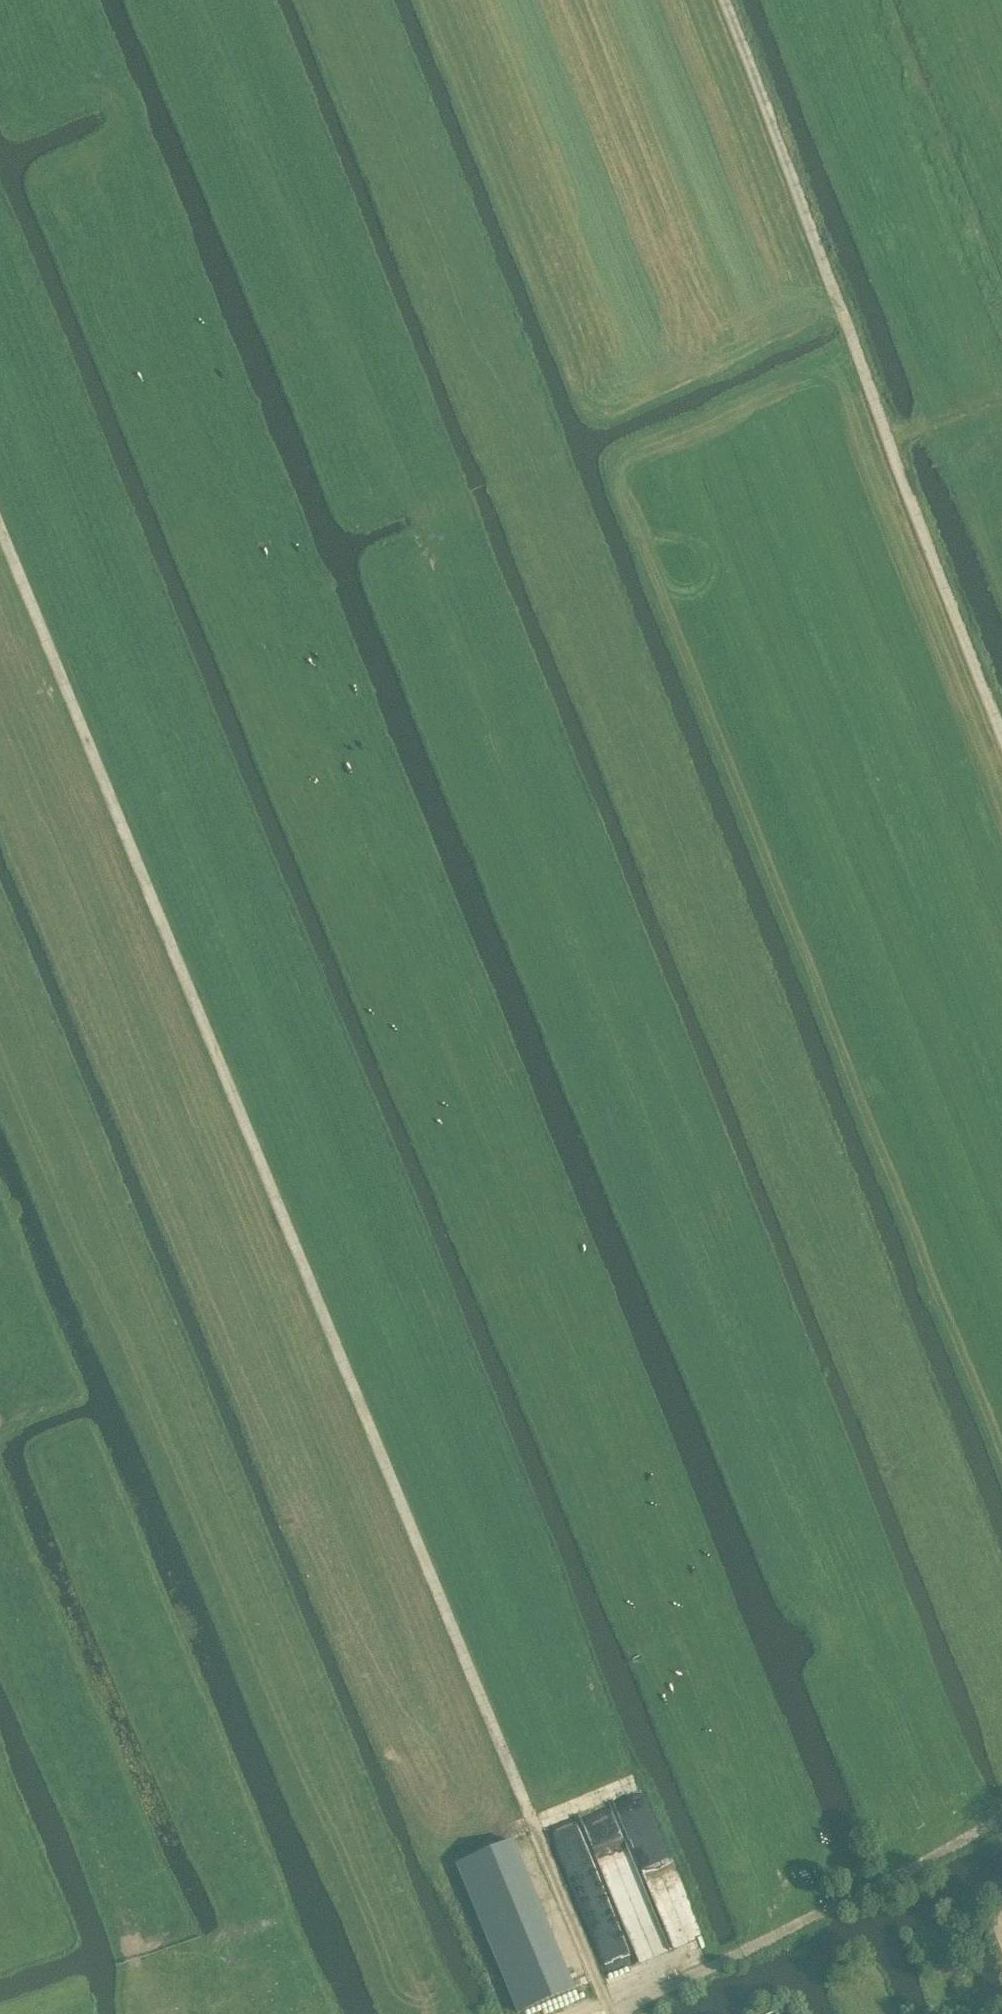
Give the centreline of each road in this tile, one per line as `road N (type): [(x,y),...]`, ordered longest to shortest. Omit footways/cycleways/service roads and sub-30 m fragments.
road 1 (track): [(614,2013),(0,524)]
road 2 (track): [(1001,735),(721,0)]

